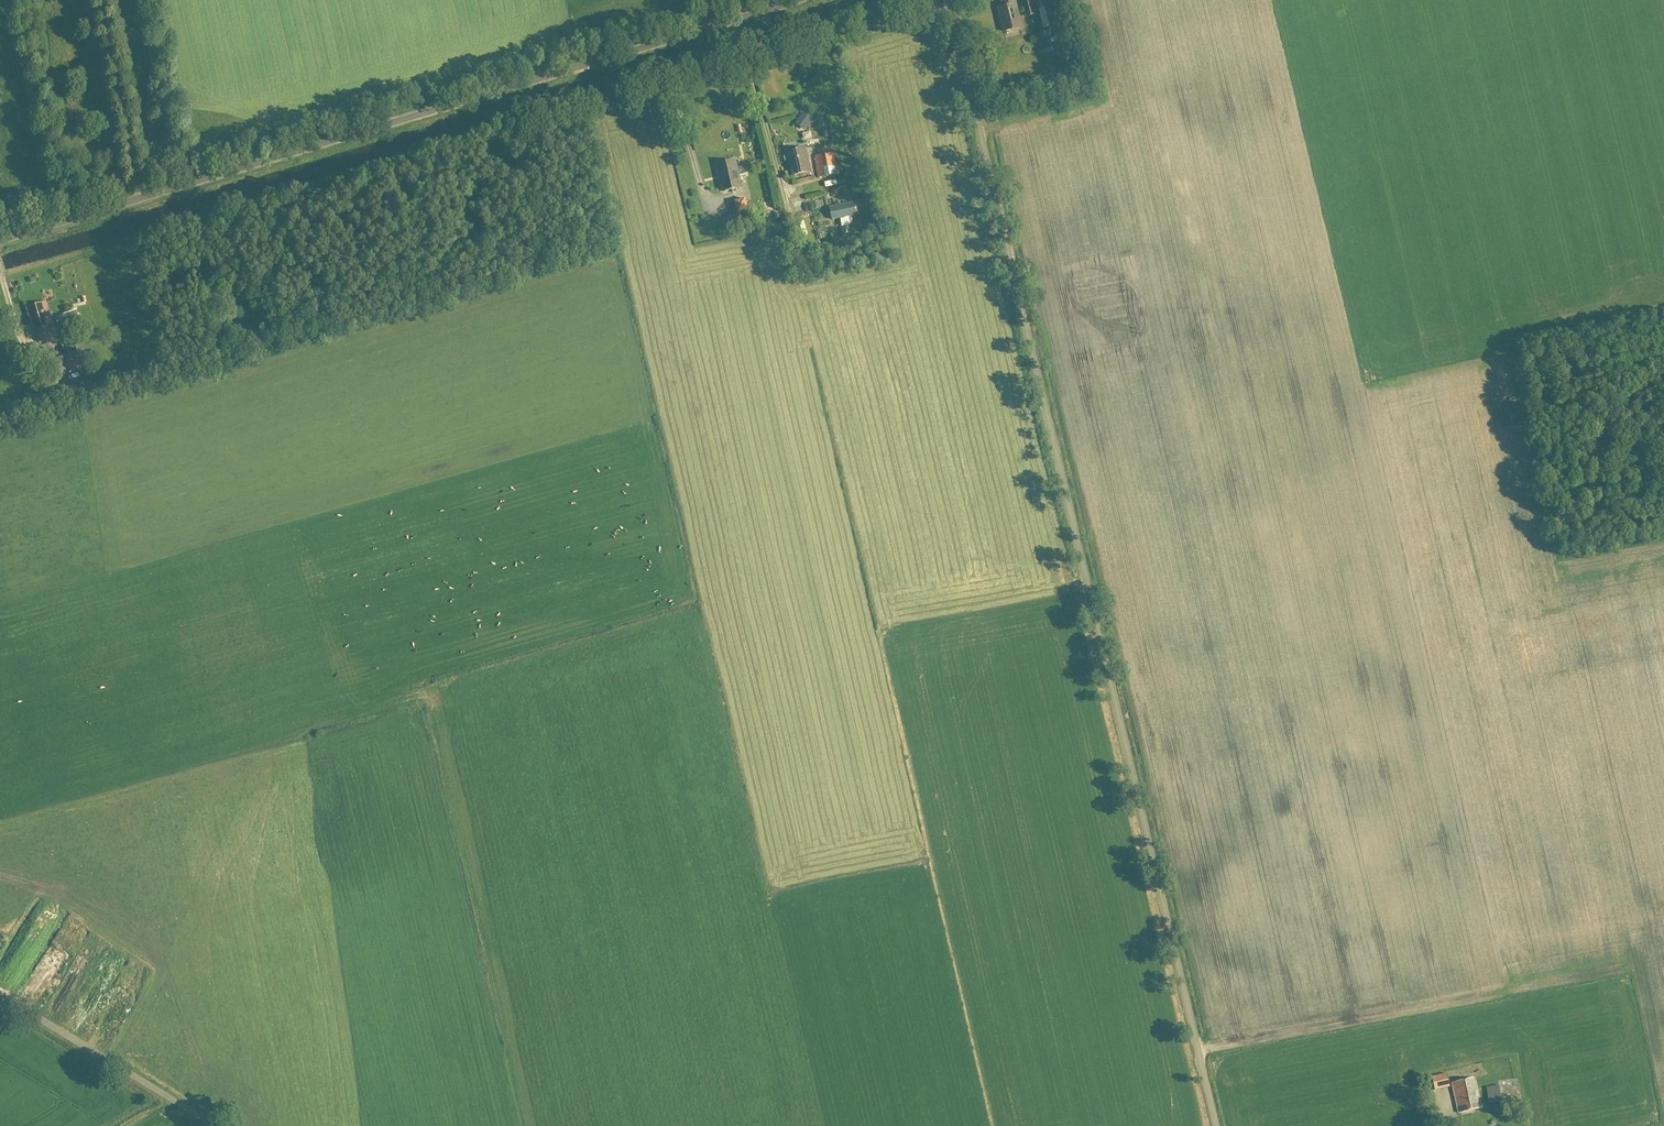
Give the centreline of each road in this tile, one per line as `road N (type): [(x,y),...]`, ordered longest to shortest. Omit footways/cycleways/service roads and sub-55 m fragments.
road 1 (unclassified): [(1215,1125),(950,0)]
road 2 (unclassified): [(0,243),(621,64),(795,0)]
road 3 (unclassified): [(228,1125),(0,991)]

